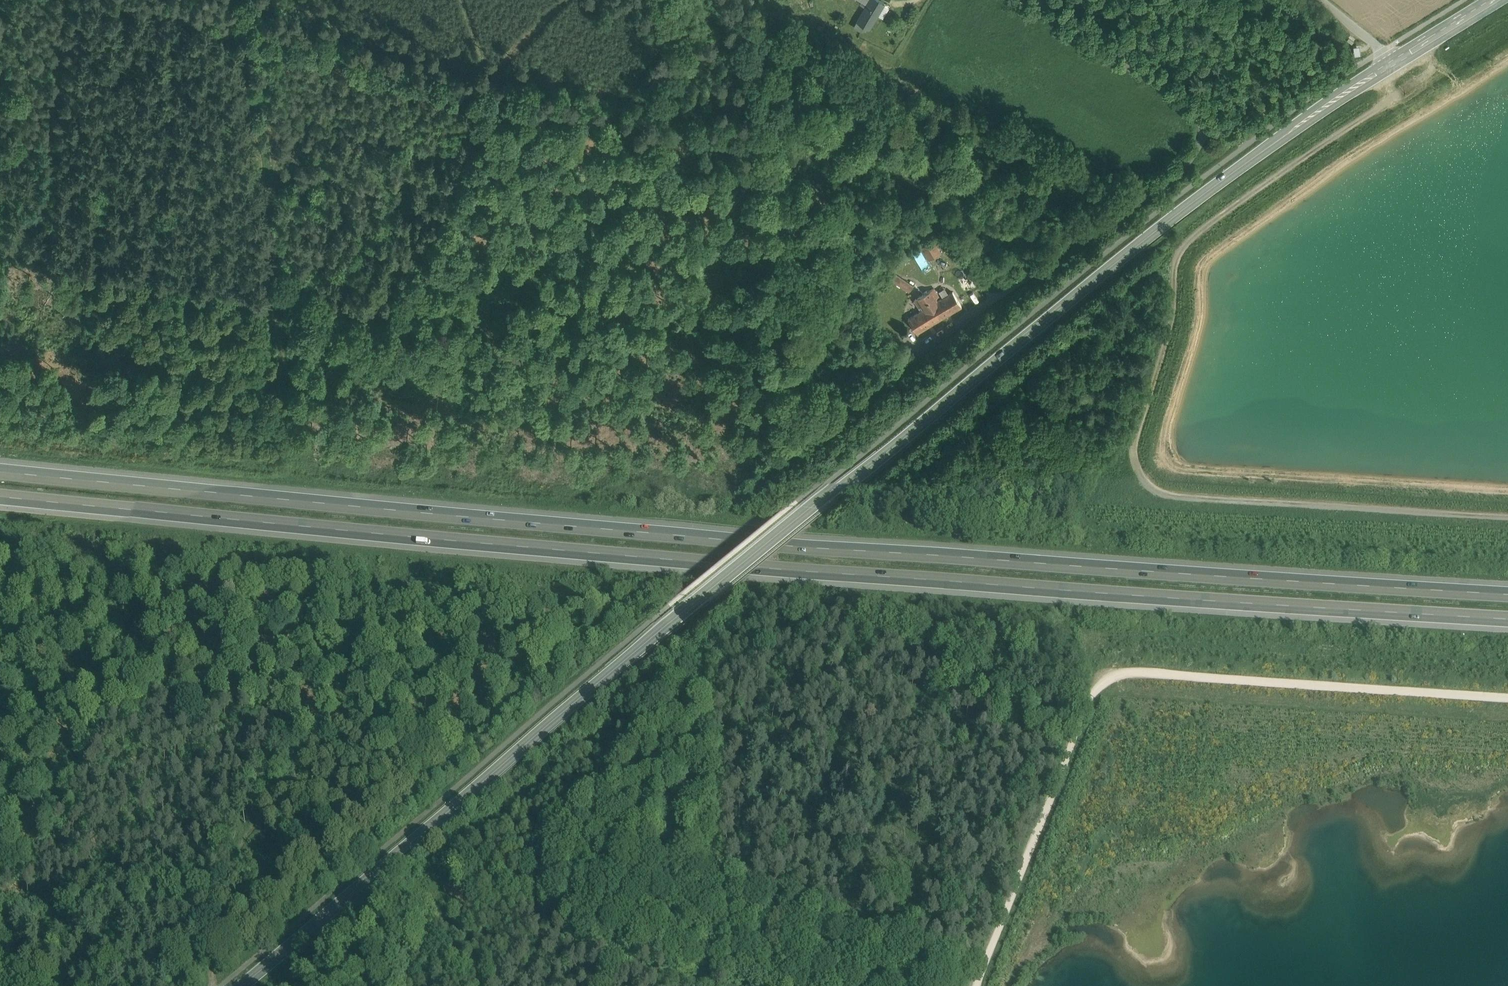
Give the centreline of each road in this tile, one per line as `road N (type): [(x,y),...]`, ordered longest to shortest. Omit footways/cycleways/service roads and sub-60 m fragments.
road 1 (motorway): [(1507,595),(637,532),(0,468)]
road 2 (motorway): [(0,494),(633,556),(1507,621)]
road 3 (secondary): [(244,985),(1112,262),(1393,61)]
road 4 (track): [(1507,517),(1175,496),(1148,485),(1137,466),(1134,444),(1183,248),(1392,97),(1401,88),(1393,61)]
road 5 (unclassified): [(1043,0),(1039,10),(1210,120),(1202,140),(1182,169),(874,385),(736,500)]
road 6 (track): [(978,985),(1101,684),(1132,672),(1507,699)]

